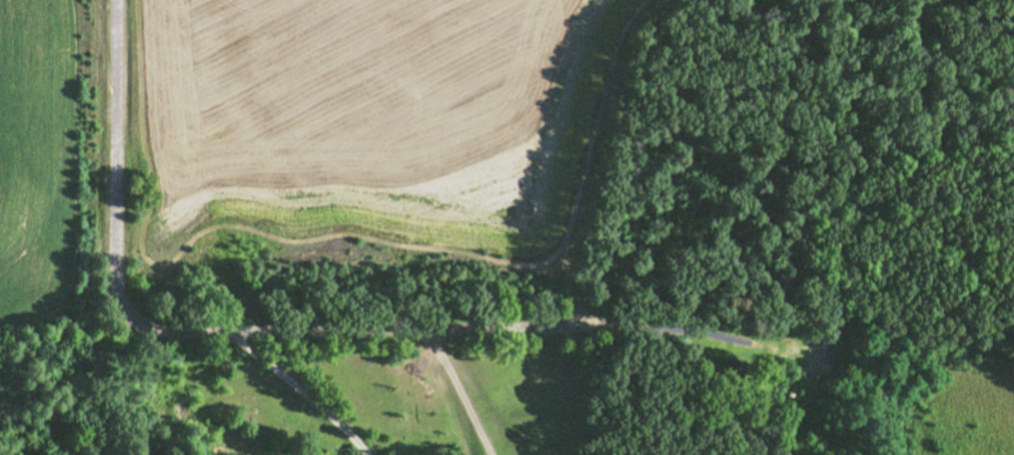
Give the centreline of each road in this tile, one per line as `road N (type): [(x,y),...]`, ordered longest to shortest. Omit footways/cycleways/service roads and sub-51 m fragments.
road 1 (residential): [(113,0),(114,274),(119,296),(147,326),(678,326)]

